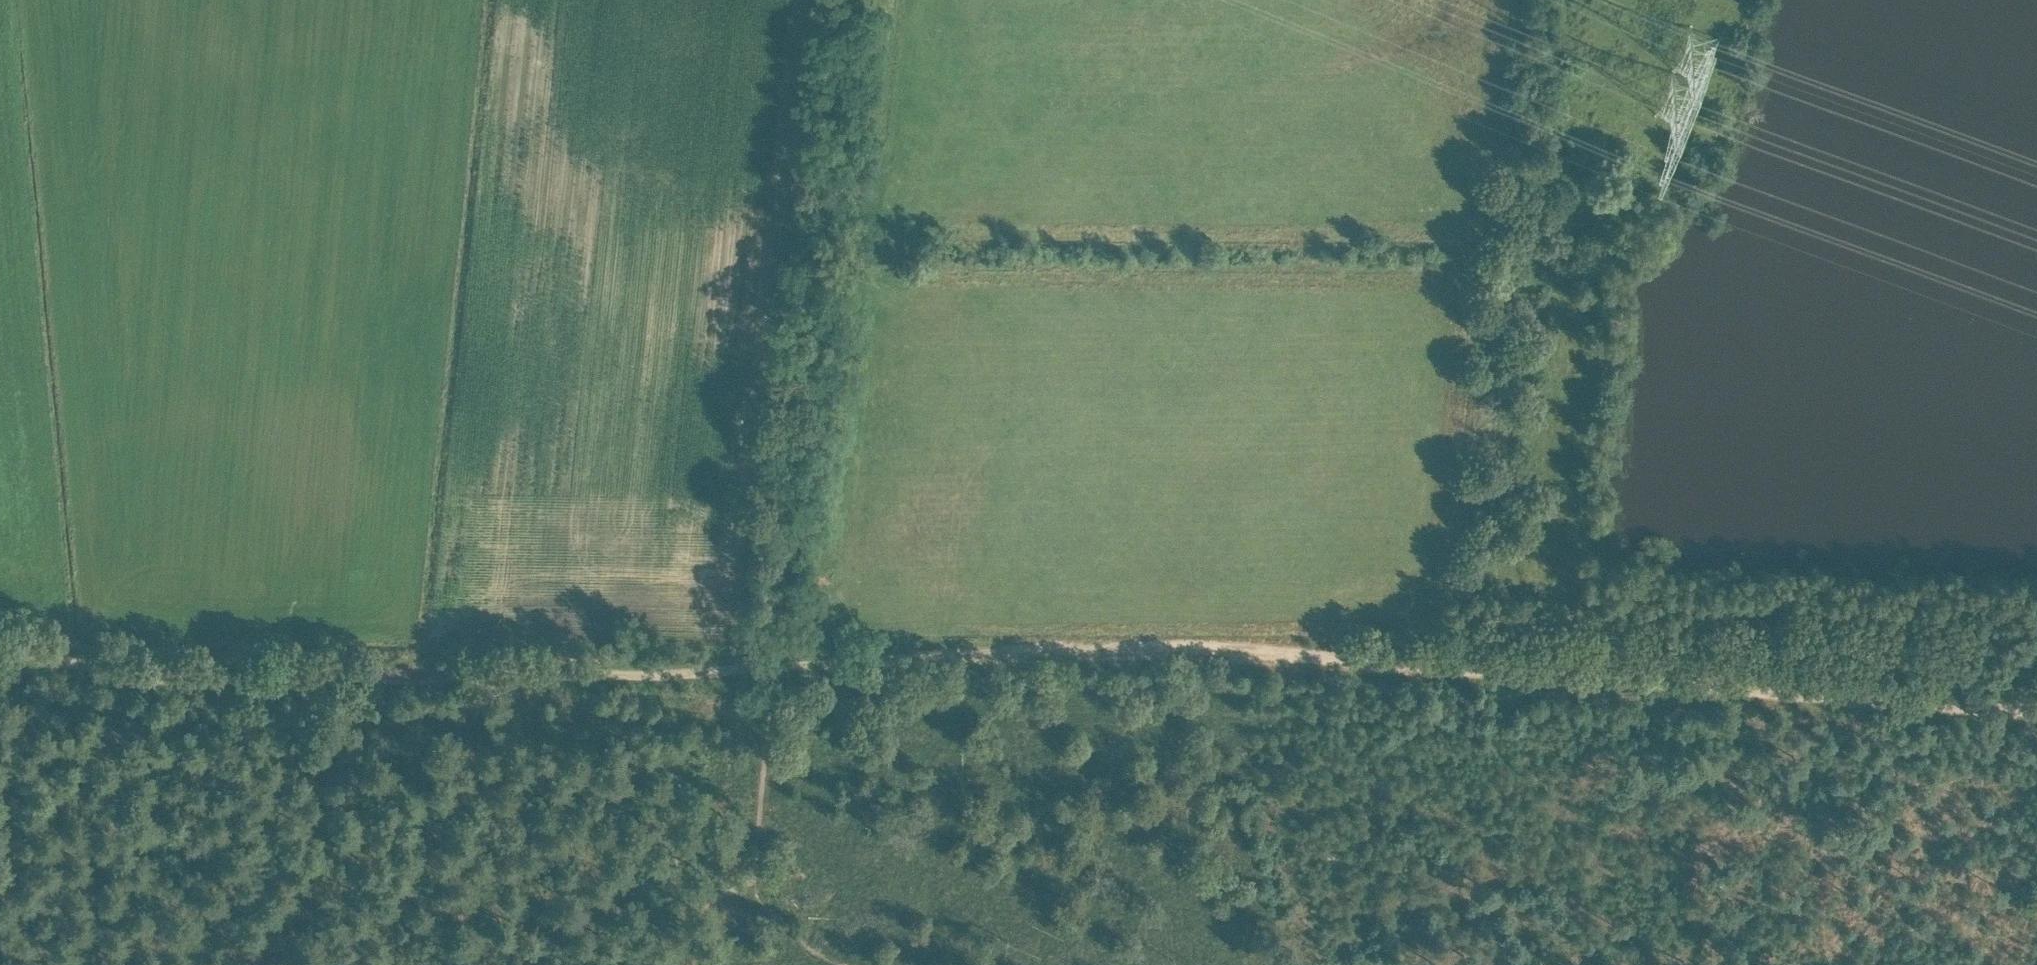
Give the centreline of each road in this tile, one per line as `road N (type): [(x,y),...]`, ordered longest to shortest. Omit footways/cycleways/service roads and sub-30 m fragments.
road 1 (track): [(2036,705),(1486,653),(1126,648),(196,671),(0,623)]

